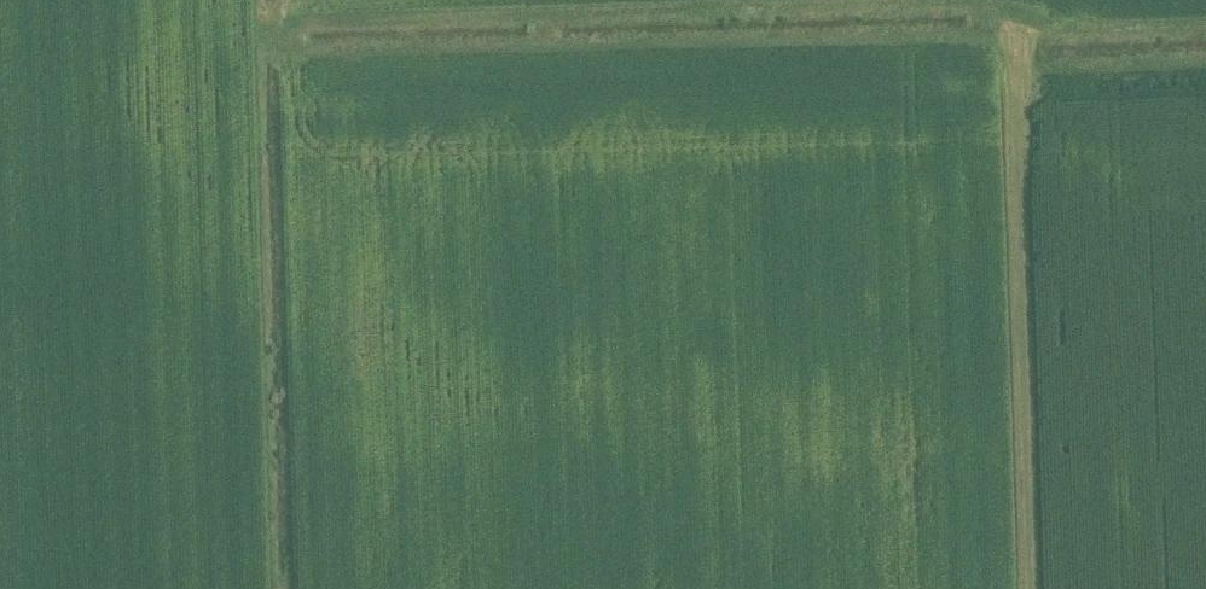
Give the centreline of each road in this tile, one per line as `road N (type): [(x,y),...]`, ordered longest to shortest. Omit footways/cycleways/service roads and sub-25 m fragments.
road 1 (track): [(1028,588),(1011,27)]

